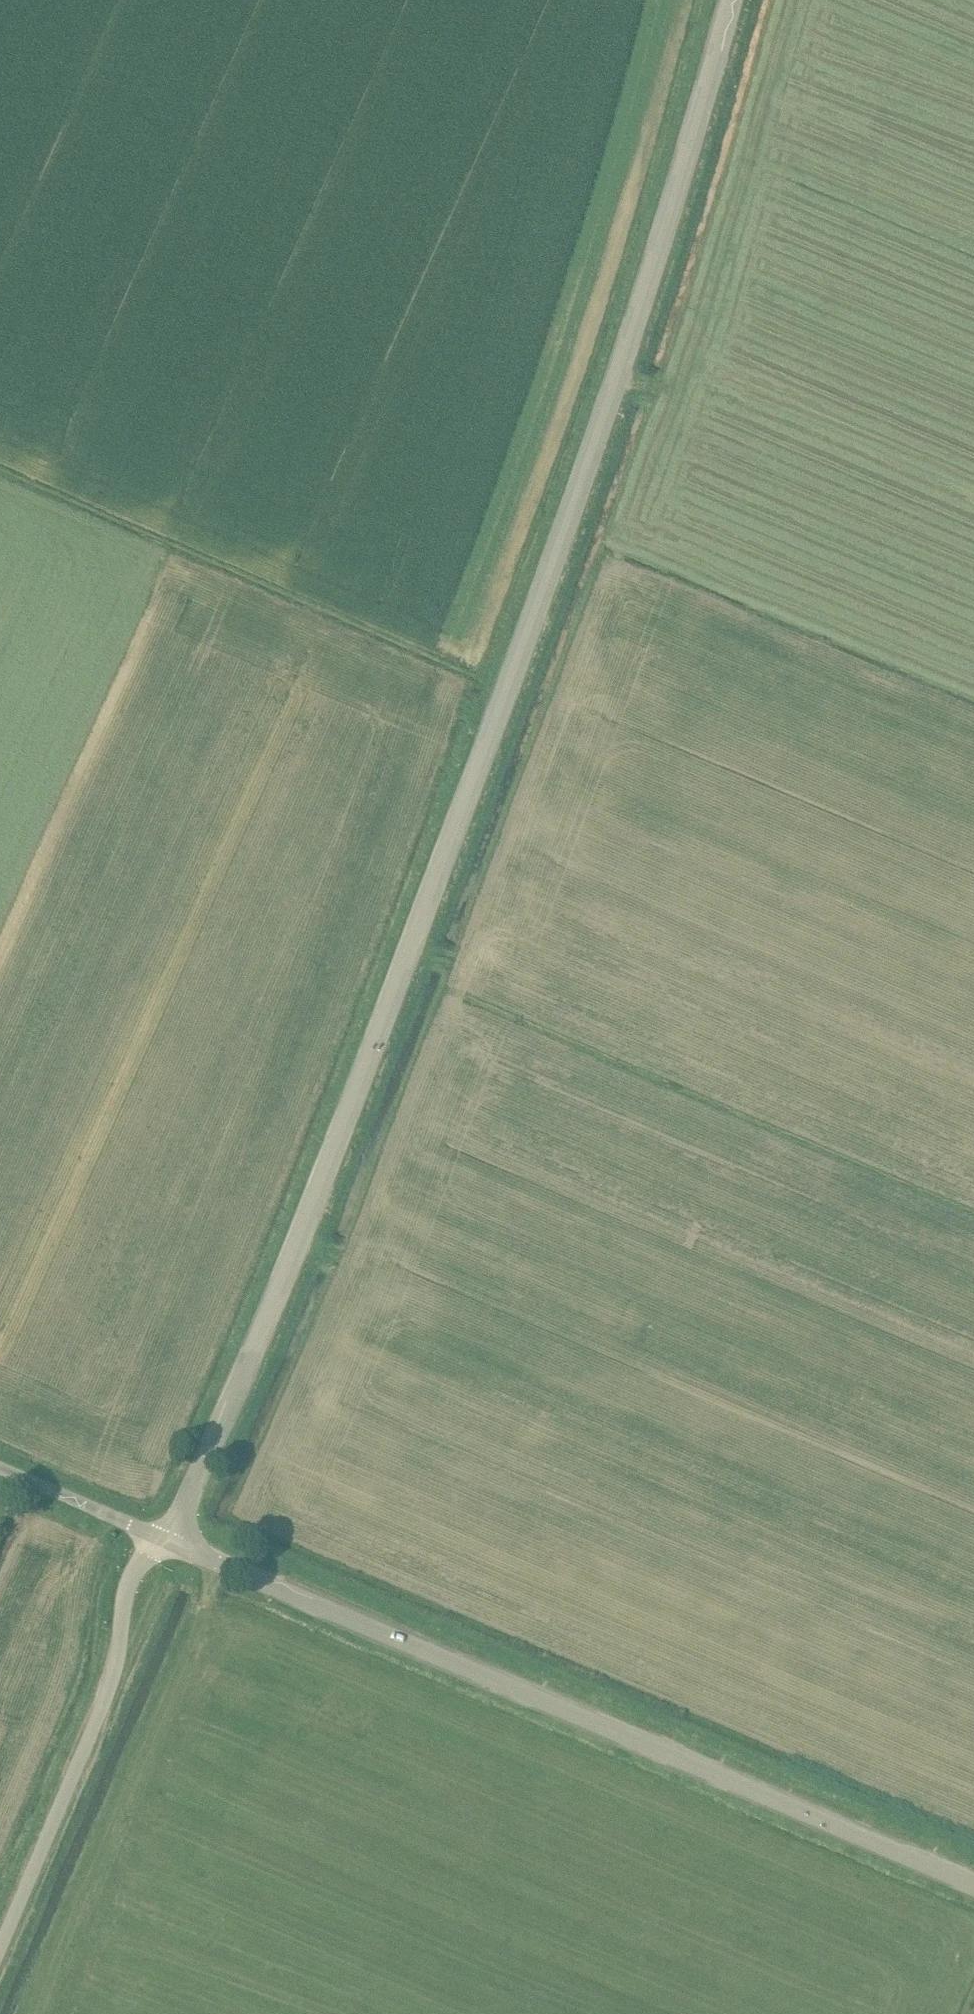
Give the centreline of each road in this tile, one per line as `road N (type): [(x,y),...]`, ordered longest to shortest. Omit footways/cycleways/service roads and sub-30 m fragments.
road 1 (unclassified): [(169,1539),(339,1133),(545,583),(733,0)]
road 2 (unclassified): [(973,1884),(169,1539)]
road 3 (unclassified): [(0,1936),(111,1684),(118,1601),(131,1571),(169,1539)]
road 4 (unclassified): [(169,1539),(0,1467)]

